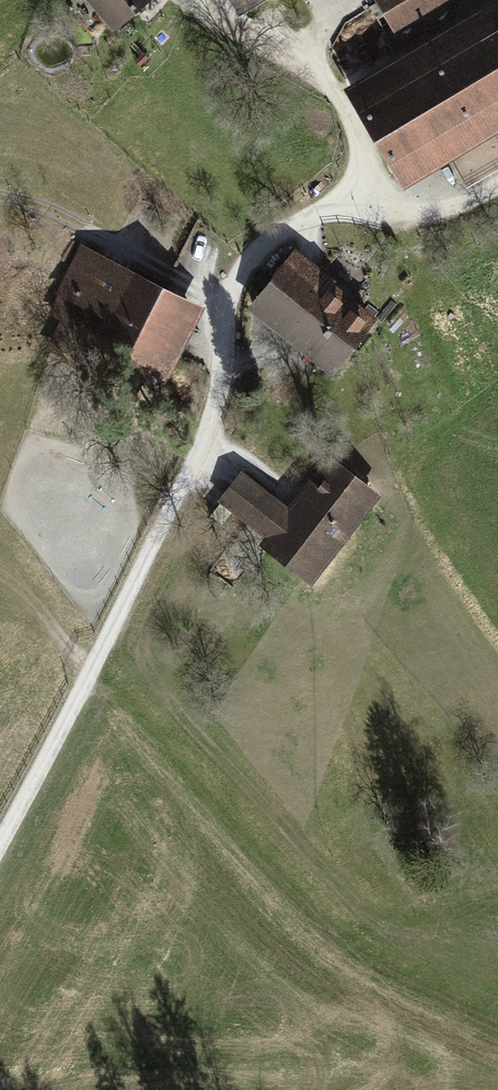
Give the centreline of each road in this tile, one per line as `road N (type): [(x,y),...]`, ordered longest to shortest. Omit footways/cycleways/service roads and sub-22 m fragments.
road 1 (track): [(0,844),(199,450),(230,296),(243,266),(267,241),(306,221),(420,215),(497,188)]
road 2 (track): [(361,215),(360,142),(333,87),(301,57),(248,32),(210,0)]
road 3 (track): [(229,303),(70,219),(0,198)]
road 4 (track): [(89,673),(0,565)]

